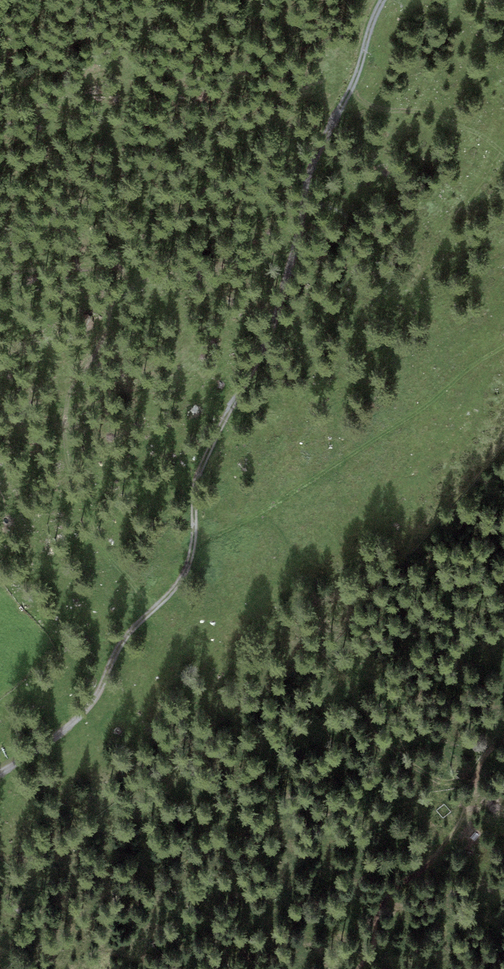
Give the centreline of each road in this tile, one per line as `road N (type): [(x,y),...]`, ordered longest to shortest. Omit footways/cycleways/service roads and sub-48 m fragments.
road 1 (track): [(0,771),(82,714),(131,629),(186,571),(200,470),(272,332),(310,171),(355,82),(383,0)]
road 2 (track): [(129,634),(98,538),(66,474),(95,360),(103,266),(0,277)]

